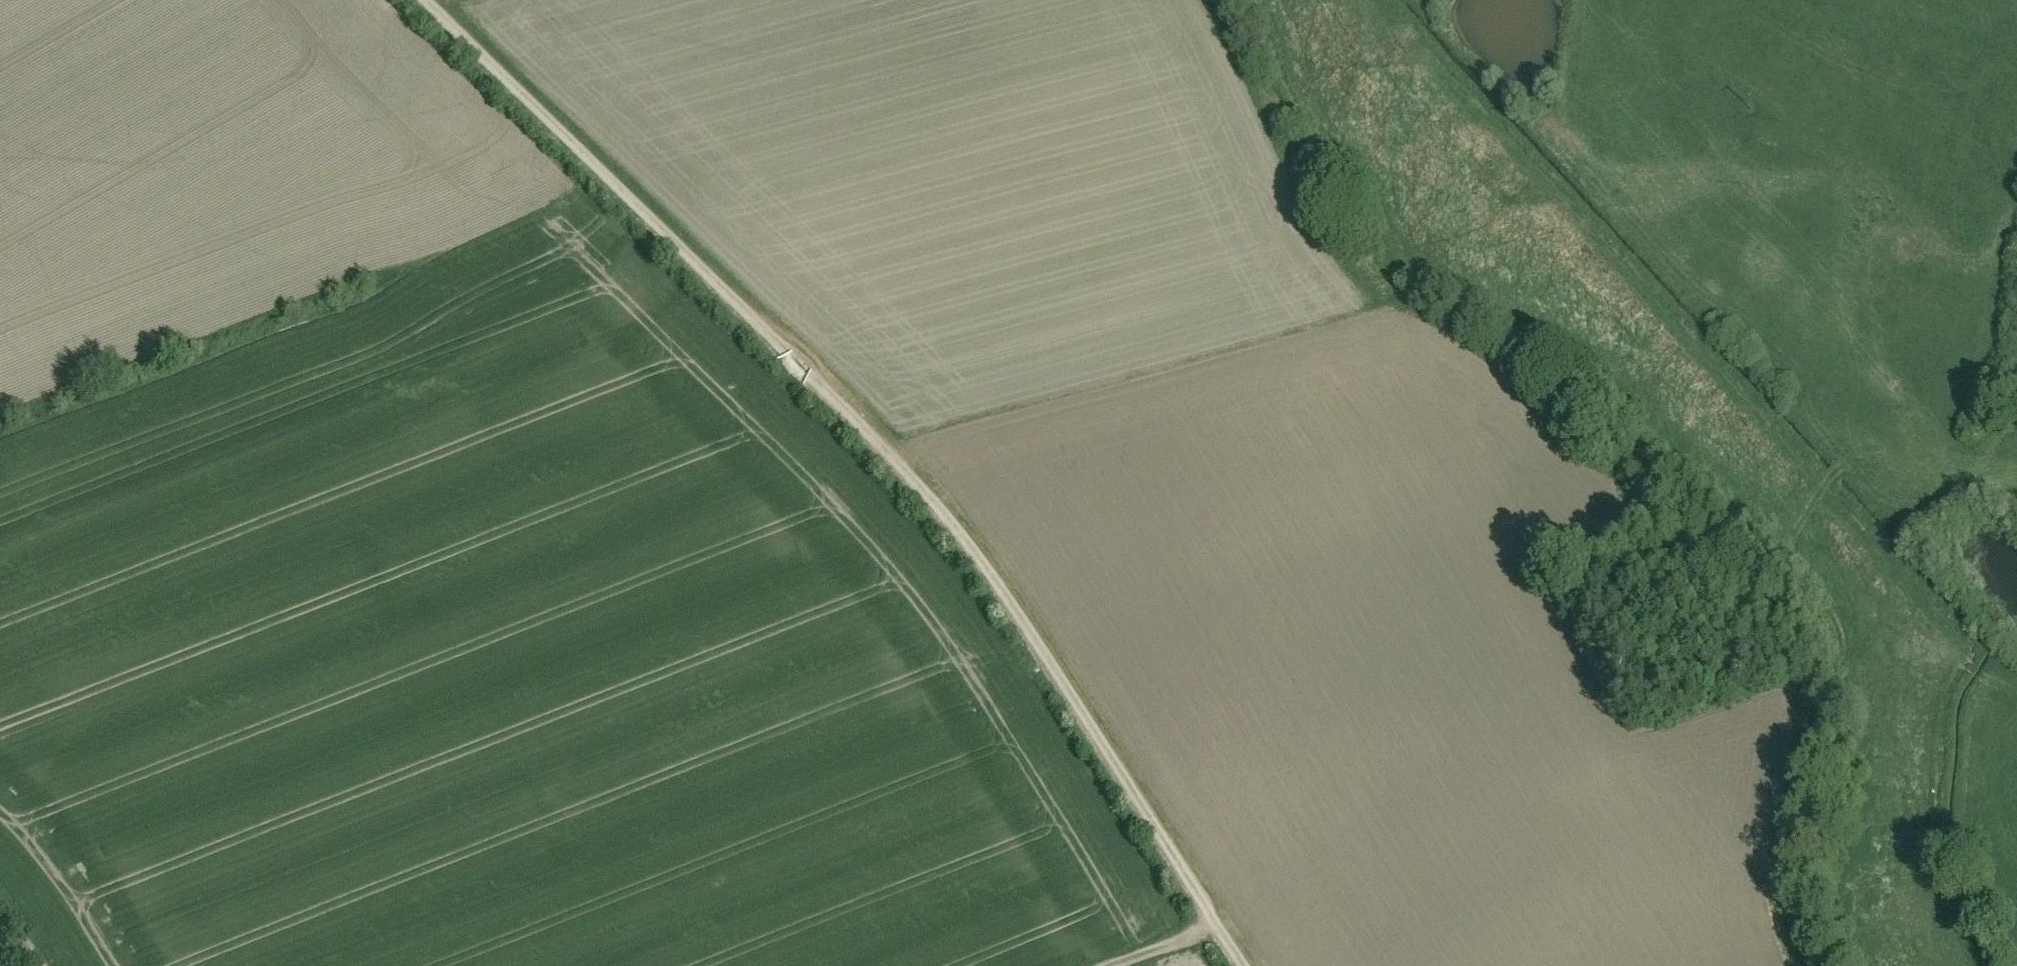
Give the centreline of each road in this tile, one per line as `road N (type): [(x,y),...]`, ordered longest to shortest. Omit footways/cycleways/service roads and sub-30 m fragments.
road 1 (track): [(436,0),(937,498),(1246,965)]
road 2 (track): [(1803,965),(1779,881),(1776,825),(1808,741),(1808,667)]

